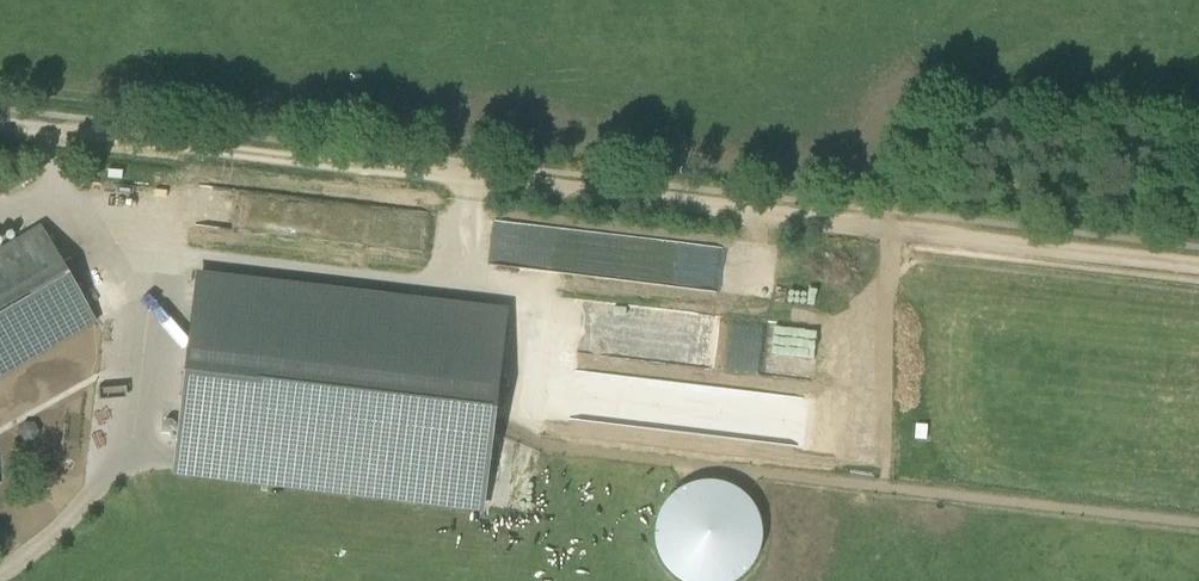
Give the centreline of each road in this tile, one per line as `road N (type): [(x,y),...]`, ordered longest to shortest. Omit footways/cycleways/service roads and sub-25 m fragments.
road 1 (track): [(1198,266),(0,133)]

